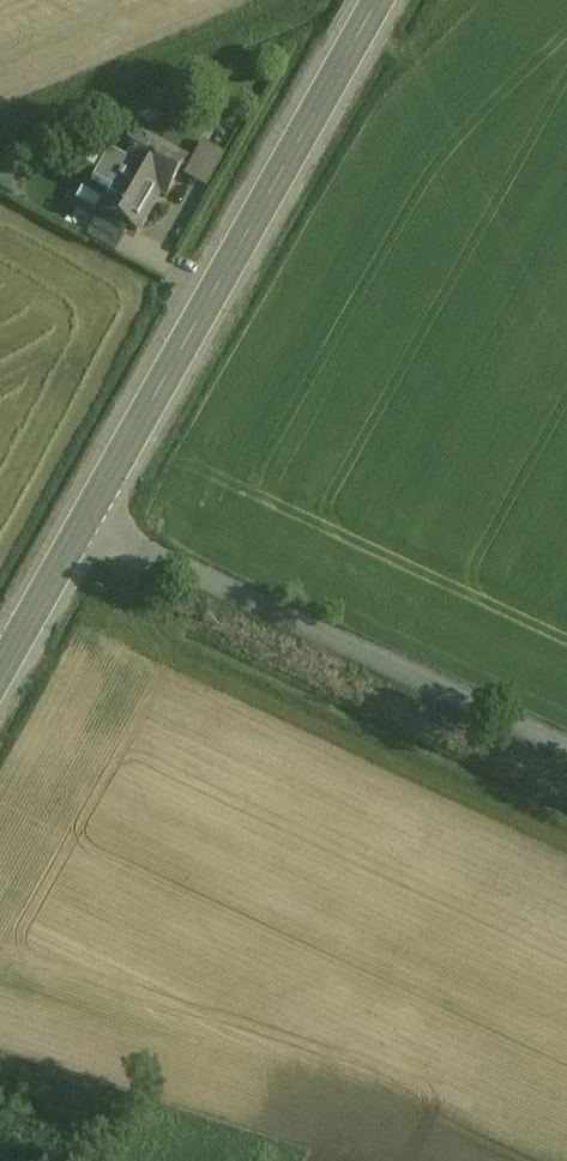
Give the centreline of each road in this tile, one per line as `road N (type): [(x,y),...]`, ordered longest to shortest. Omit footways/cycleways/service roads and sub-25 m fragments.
road 1 (secondary): [(378,0),(84,524)]
road 2 (unclassified): [(84,524),(566,749)]
road 3 (secondary): [(84,524),(0,673)]

